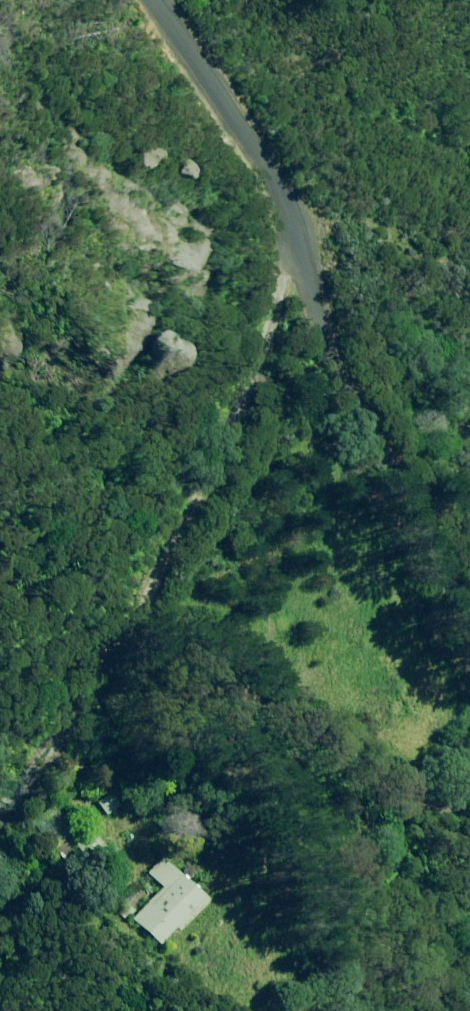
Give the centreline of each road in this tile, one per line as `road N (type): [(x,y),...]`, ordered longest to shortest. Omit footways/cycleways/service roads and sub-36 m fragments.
road 1 (unclassified): [(288,240),(239,398),(39,752),(0,796)]
road 2 (unclassified): [(288,240),(469,595)]
road 3 (unclassified): [(149,0),(288,240)]

